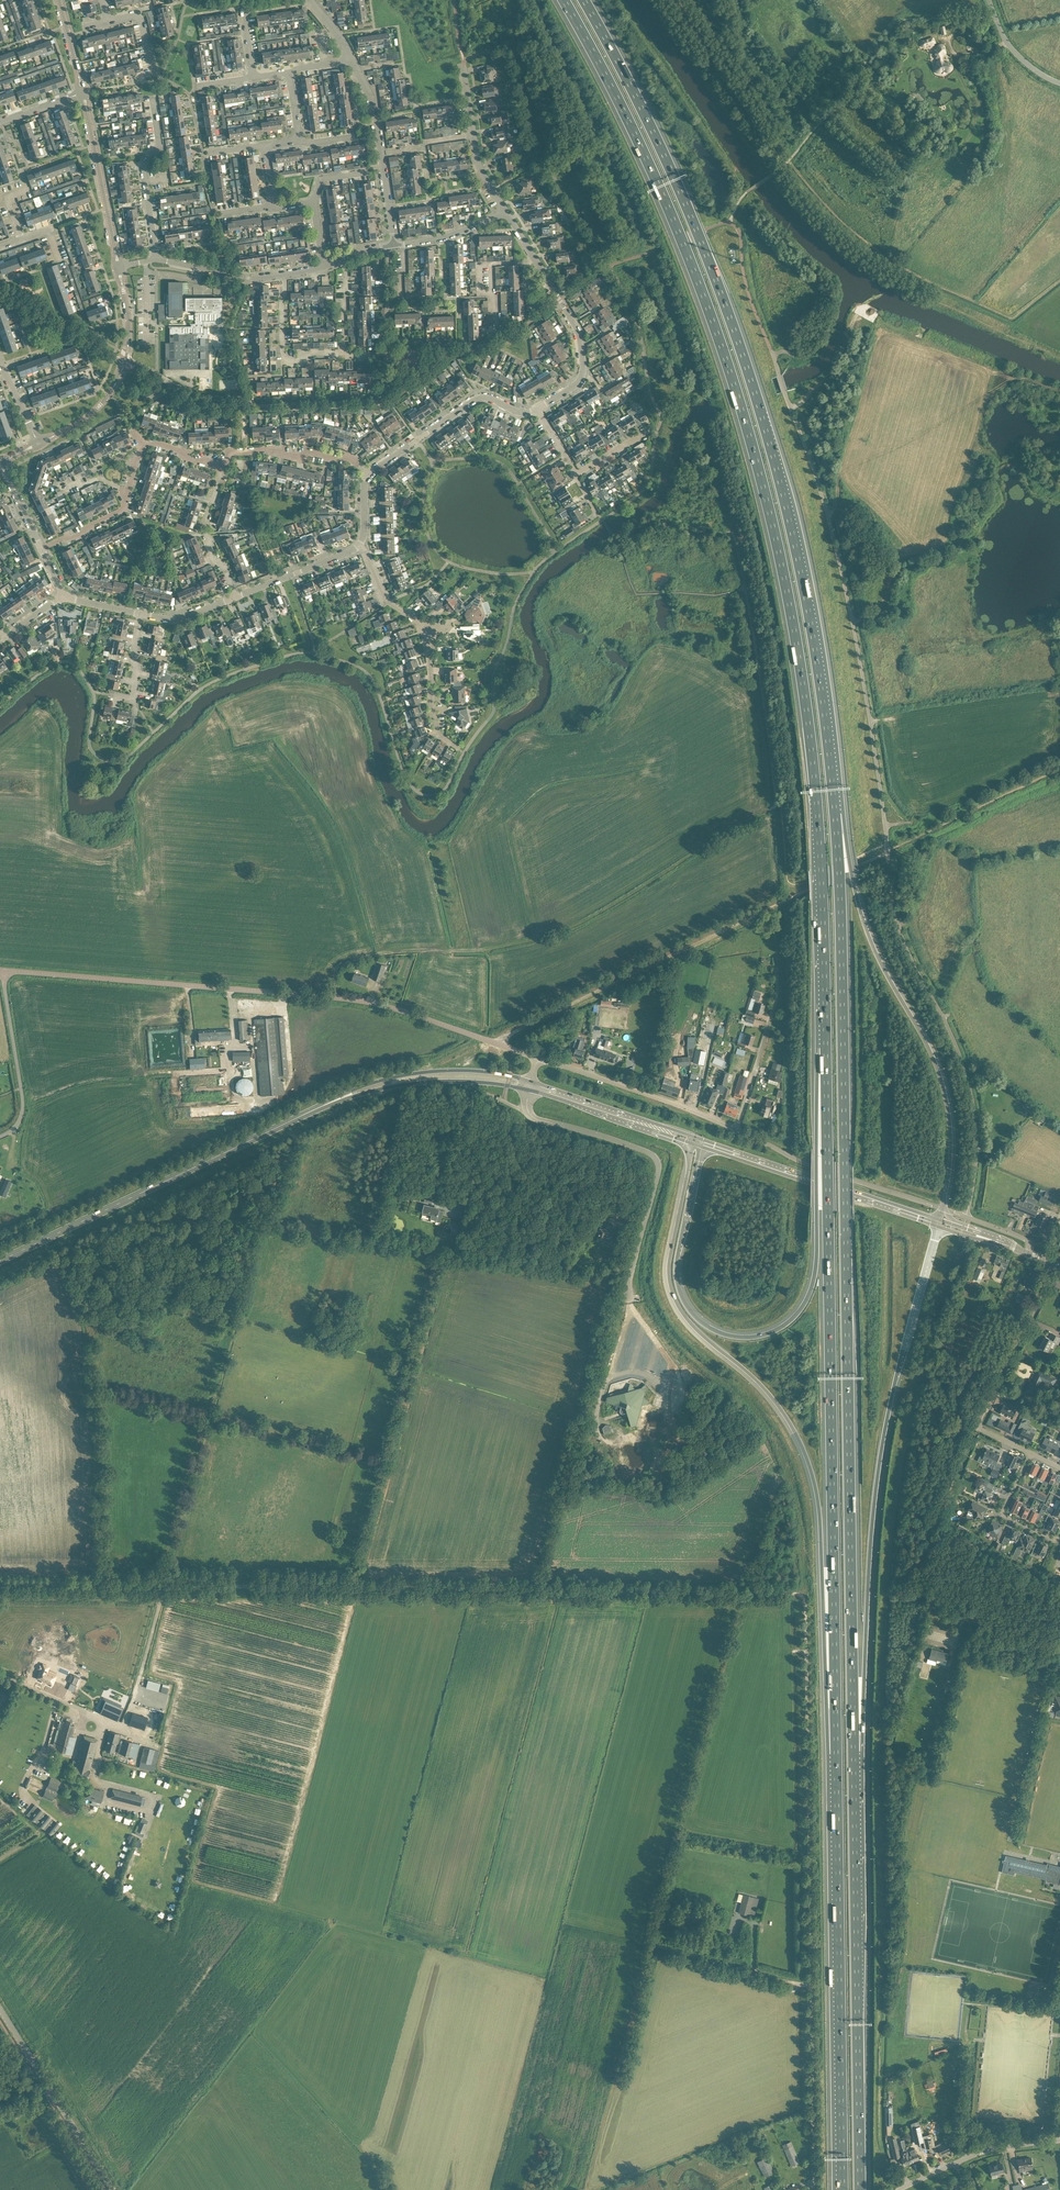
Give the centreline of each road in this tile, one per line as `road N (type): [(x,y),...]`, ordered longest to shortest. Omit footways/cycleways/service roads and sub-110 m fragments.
road 1 (motorway): [(566,0),(675,224),(762,479),(813,771),(826,1047)]
road 2 (motorway): [(854,1753),(835,813)]
road 3 (unclassified): [(966,1217),(976,1163),(972,1096),(897,920),(853,622),(828,514),(772,352)]
road 4 (motorway): [(835,813),(801,573),(750,375),(654,130),(586,0)]
road 5 (track): [(0,1585),(791,1594)]
road 6 (motorway): [(826,1047),(836,1754)]
road 7 (motorway): [(694,1140),(669,1282),(688,1321),(780,1409),(808,1463),(836,1754)]
road 8 (unclassified): [(816,2189),(806,1605),(791,1594)]
road 9 (motorway): [(826,1047),(814,1277),(801,1308),(769,1333),(713,1329),(679,1287),(676,1264),(703,1143)]
road 10 (unclassified): [(539,1058),(369,1002),(4,970)]
road 11 (motorway): [(854,1753),(879,1458),(939,1221)]
road 12 (track): [(332,997),(334,970),(354,959),(490,949),(576,925),(776,803)]
road 13 (motorway): [(859,2189),(854,1753)]
road 14 (motorway): [(836,1754),(842,2189)]
road 15 (motorway): [(942,1209),(951,1146),(945,1093),(867,930),(835,813)]
road 16 (secondary): [(0,1261),(341,1098)]
road 17 (track): [(1057,1670),(955,1606),(912,1591),(976,1427)]
road 18 (secondary): [(939,1221),(703,1143)]
road 19 (residential): [(1030,1453),(976,1427),(1056,1265)]
road 20 (residential): [(538,409),(579,382),(580,339),(506,213)]
road 21 (residential): [(459,747),(434,724),(425,633),(385,599),(360,545)]
road 22 (residential): [(42,548),(124,508),(143,445),(220,468)]
road 23 (unclassified): [(736,1129),(813,1167),(942,1209)]
road 24 (tertiary): [(38,443),(91,415),(116,382),(129,330),(118,267)]
road 25 (track): [(776,803),(745,589)]
road 26 (tertiary): [(113,2189),(0,2009)]
road 27 (unclassified): [(539,1058),(736,1129)]
road 28 (secondary): [(530,1086),(494,1073),(431,1072),(341,1098)]
road 29 (residential): [(369,474),(475,400),(538,409)]
road 30 (residential): [(394,245),(373,102),(351,59)]
road 31 (track): [(776,803),(790,886),(887,842)]
road 32 (secondary): [(341,1098),(435,1081),(530,1086)]
road 33 (unclassified): [(736,1129),(777,1001),(777,949)]
road 34 (tertiary): [(118,267),(83,92)]
road 35 (unclassified): [(0,1137),(23,1110),(4,970)]
road 36 (residential): [(156,260),(143,168),(159,146),(153,97)]
road 37 (residential): [(369,474),(347,458),(267,449),(231,451),(220,468)]
road 38 (track): [(853,622),(875,617),(905,564),(977,551)]
road 39 (residential): [(506,213),(478,163),(464,65)]
road 40 (residential): [(345,353),(285,361),(284,274)]
road 41 (secondary): [(668,1131),(530,1086)]
road 42 (residential): [(235,597),(203,533),(220,468)]
road 43 (track): [(1059,1591),(937,1525)]
road 44 (residential): [(235,597),(360,545)]
road 45 (residential): [(1059,1539),(1004,1514),(1030,1453)]
road 46 (track): [(133,1705),(162,1587)]

